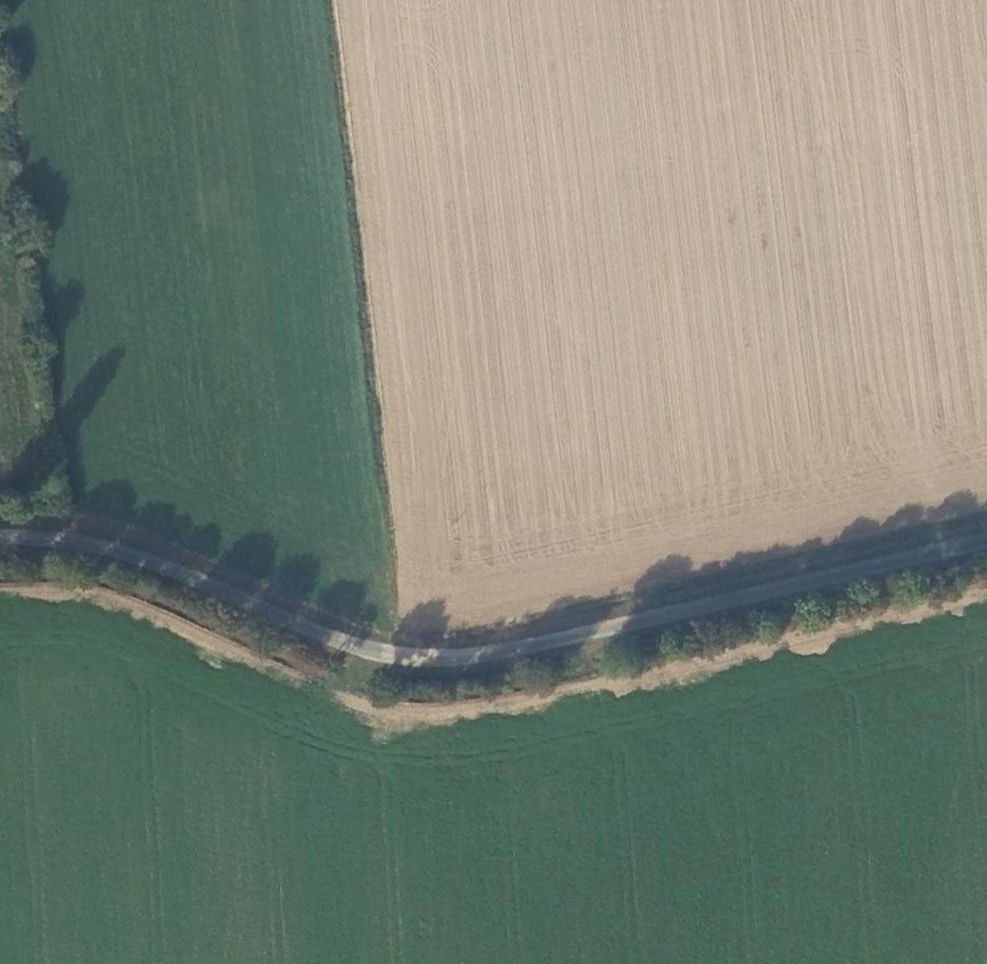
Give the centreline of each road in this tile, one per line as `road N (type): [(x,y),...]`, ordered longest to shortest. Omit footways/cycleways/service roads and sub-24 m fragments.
road 1 (unclassified): [(986,536),(440,658),(369,650),(156,558),(0,535)]

